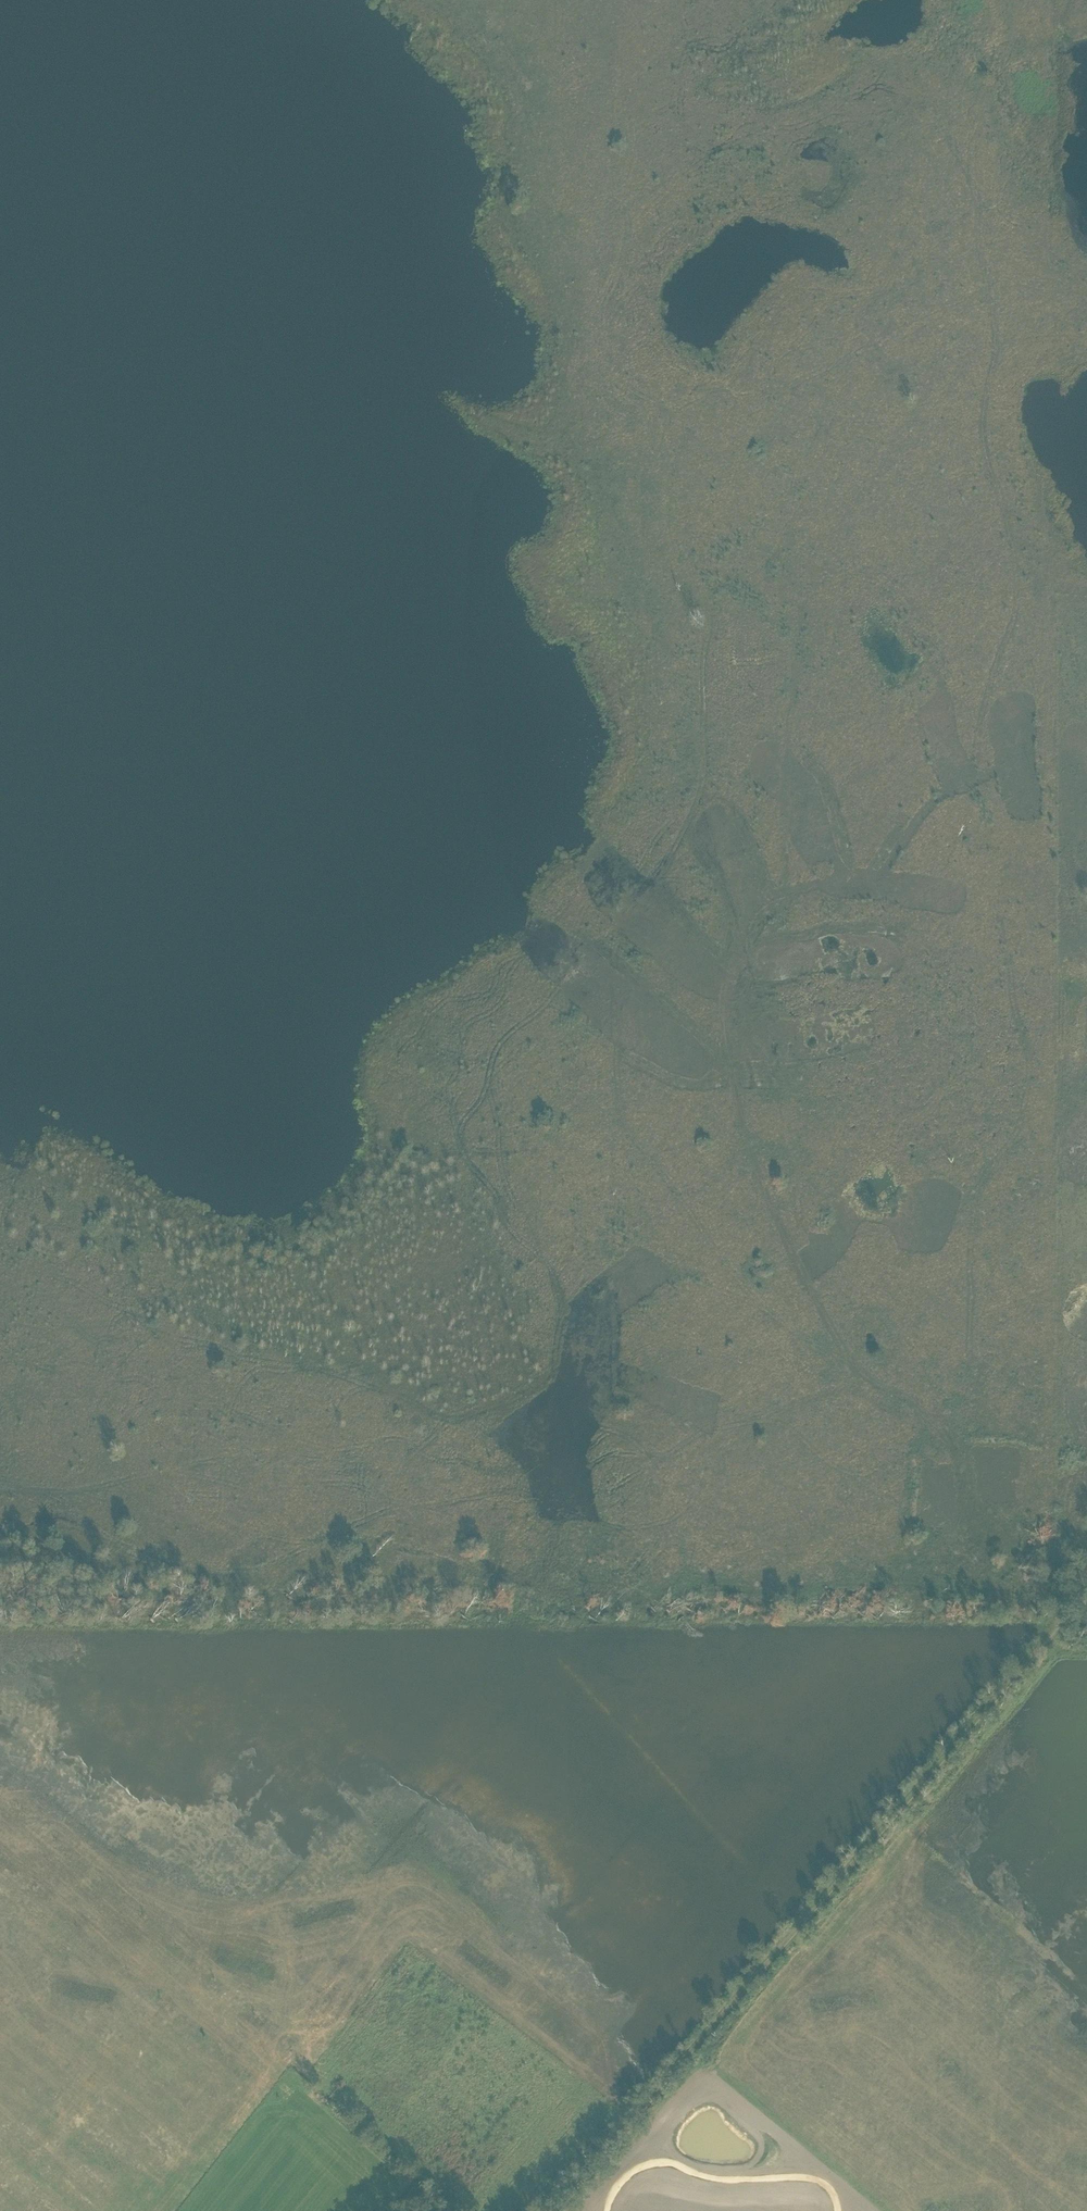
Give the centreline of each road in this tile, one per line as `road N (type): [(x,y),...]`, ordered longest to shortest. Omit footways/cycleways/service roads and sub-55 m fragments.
road 1 (track): [(534,2210),(592,2163),(1046,1653),(1086,1574)]

